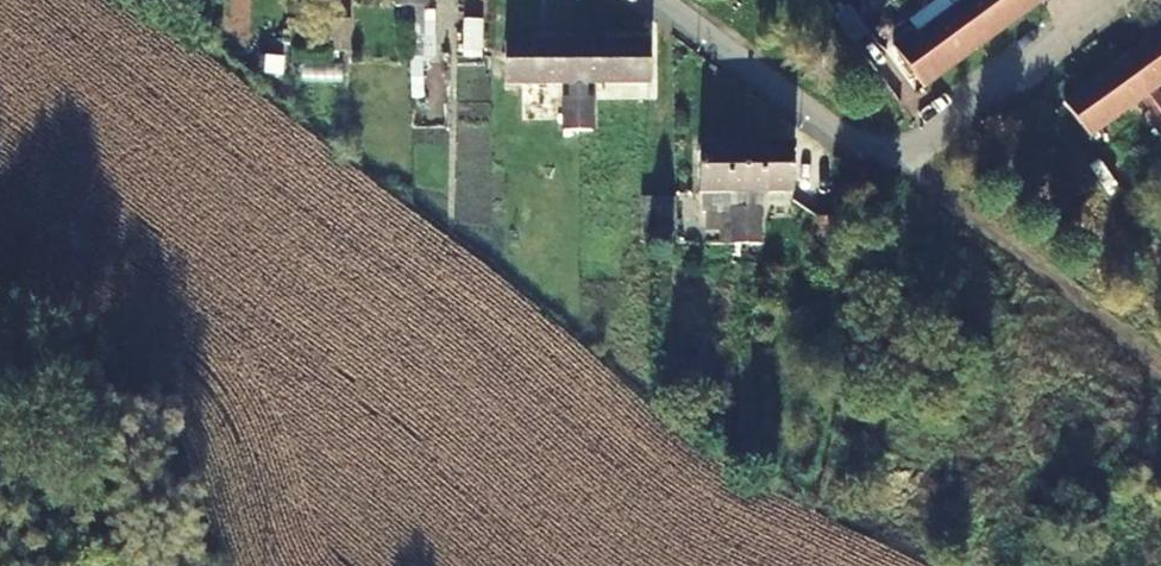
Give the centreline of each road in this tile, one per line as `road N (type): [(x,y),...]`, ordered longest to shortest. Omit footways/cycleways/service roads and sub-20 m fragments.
road 1 (residential): [(906,161),(1160,358)]
road 2 (residential): [(661,0),(852,140),(906,161)]
road 3 (residential): [(906,161),(1120,0)]

